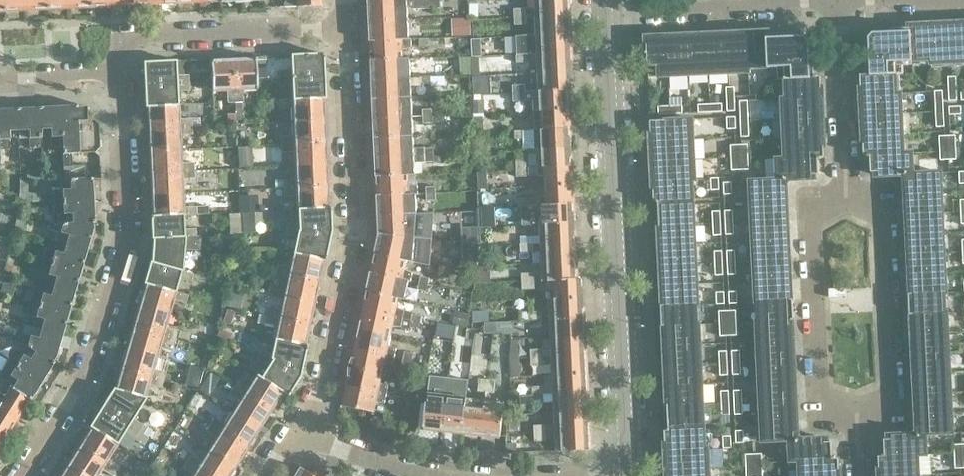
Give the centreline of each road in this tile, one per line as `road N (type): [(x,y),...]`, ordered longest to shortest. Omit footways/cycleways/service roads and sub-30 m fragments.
road 1 (tertiary): [(627,475),(608,8)]
road 2 (residential): [(23,475),(77,392),(105,325),(125,217),(117,75)]
road 3 (residential): [(306,430),(337,331),(357,224),(345,32)]
road 4 (residential): [(856,415),(881,408),(894,384),(886,224),(883,213),(846,197)]
road 5 (residential): [(117,75),(117,41),(345,32)]
road 6 (residential): [(846,197),(820,207),(809,229),(815,384),(833,408),(856,415)]
road 7 (residential): [(846,197),(837,0)]
road 8 (residential): [(608,8),(790,0)]
road 9 (residential): [(463,475),(385,465),(306,430)]

